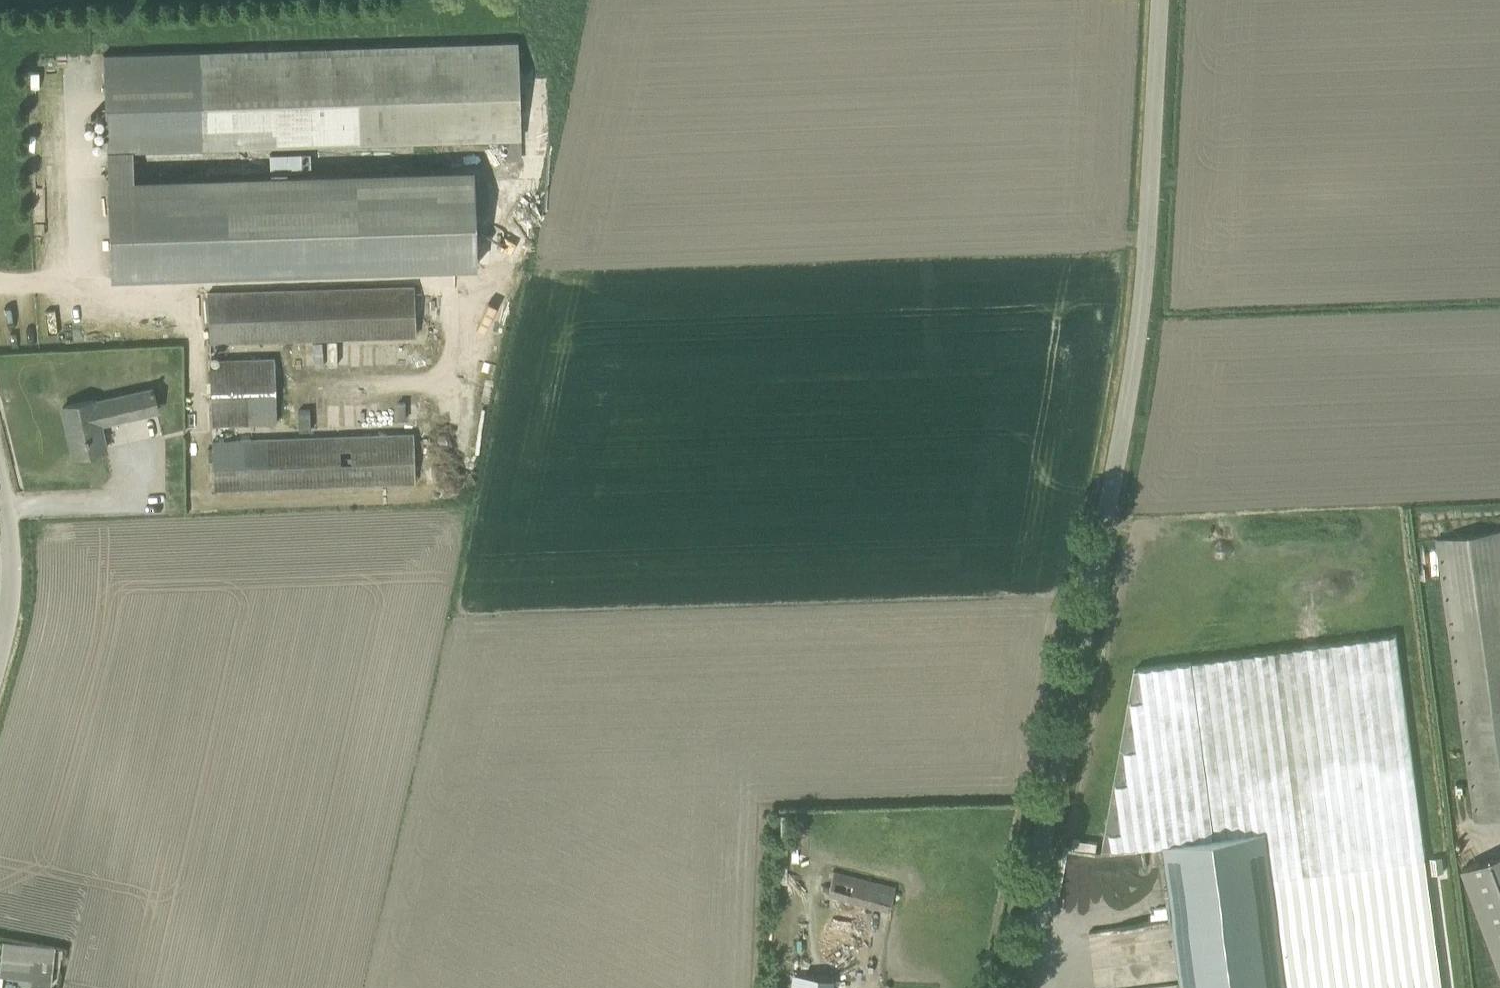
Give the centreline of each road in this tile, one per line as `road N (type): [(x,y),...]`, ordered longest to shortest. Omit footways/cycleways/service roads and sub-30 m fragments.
road 1 (unclassified): [(1007,987),(1096,544),(1120,375),(1154,0)]

